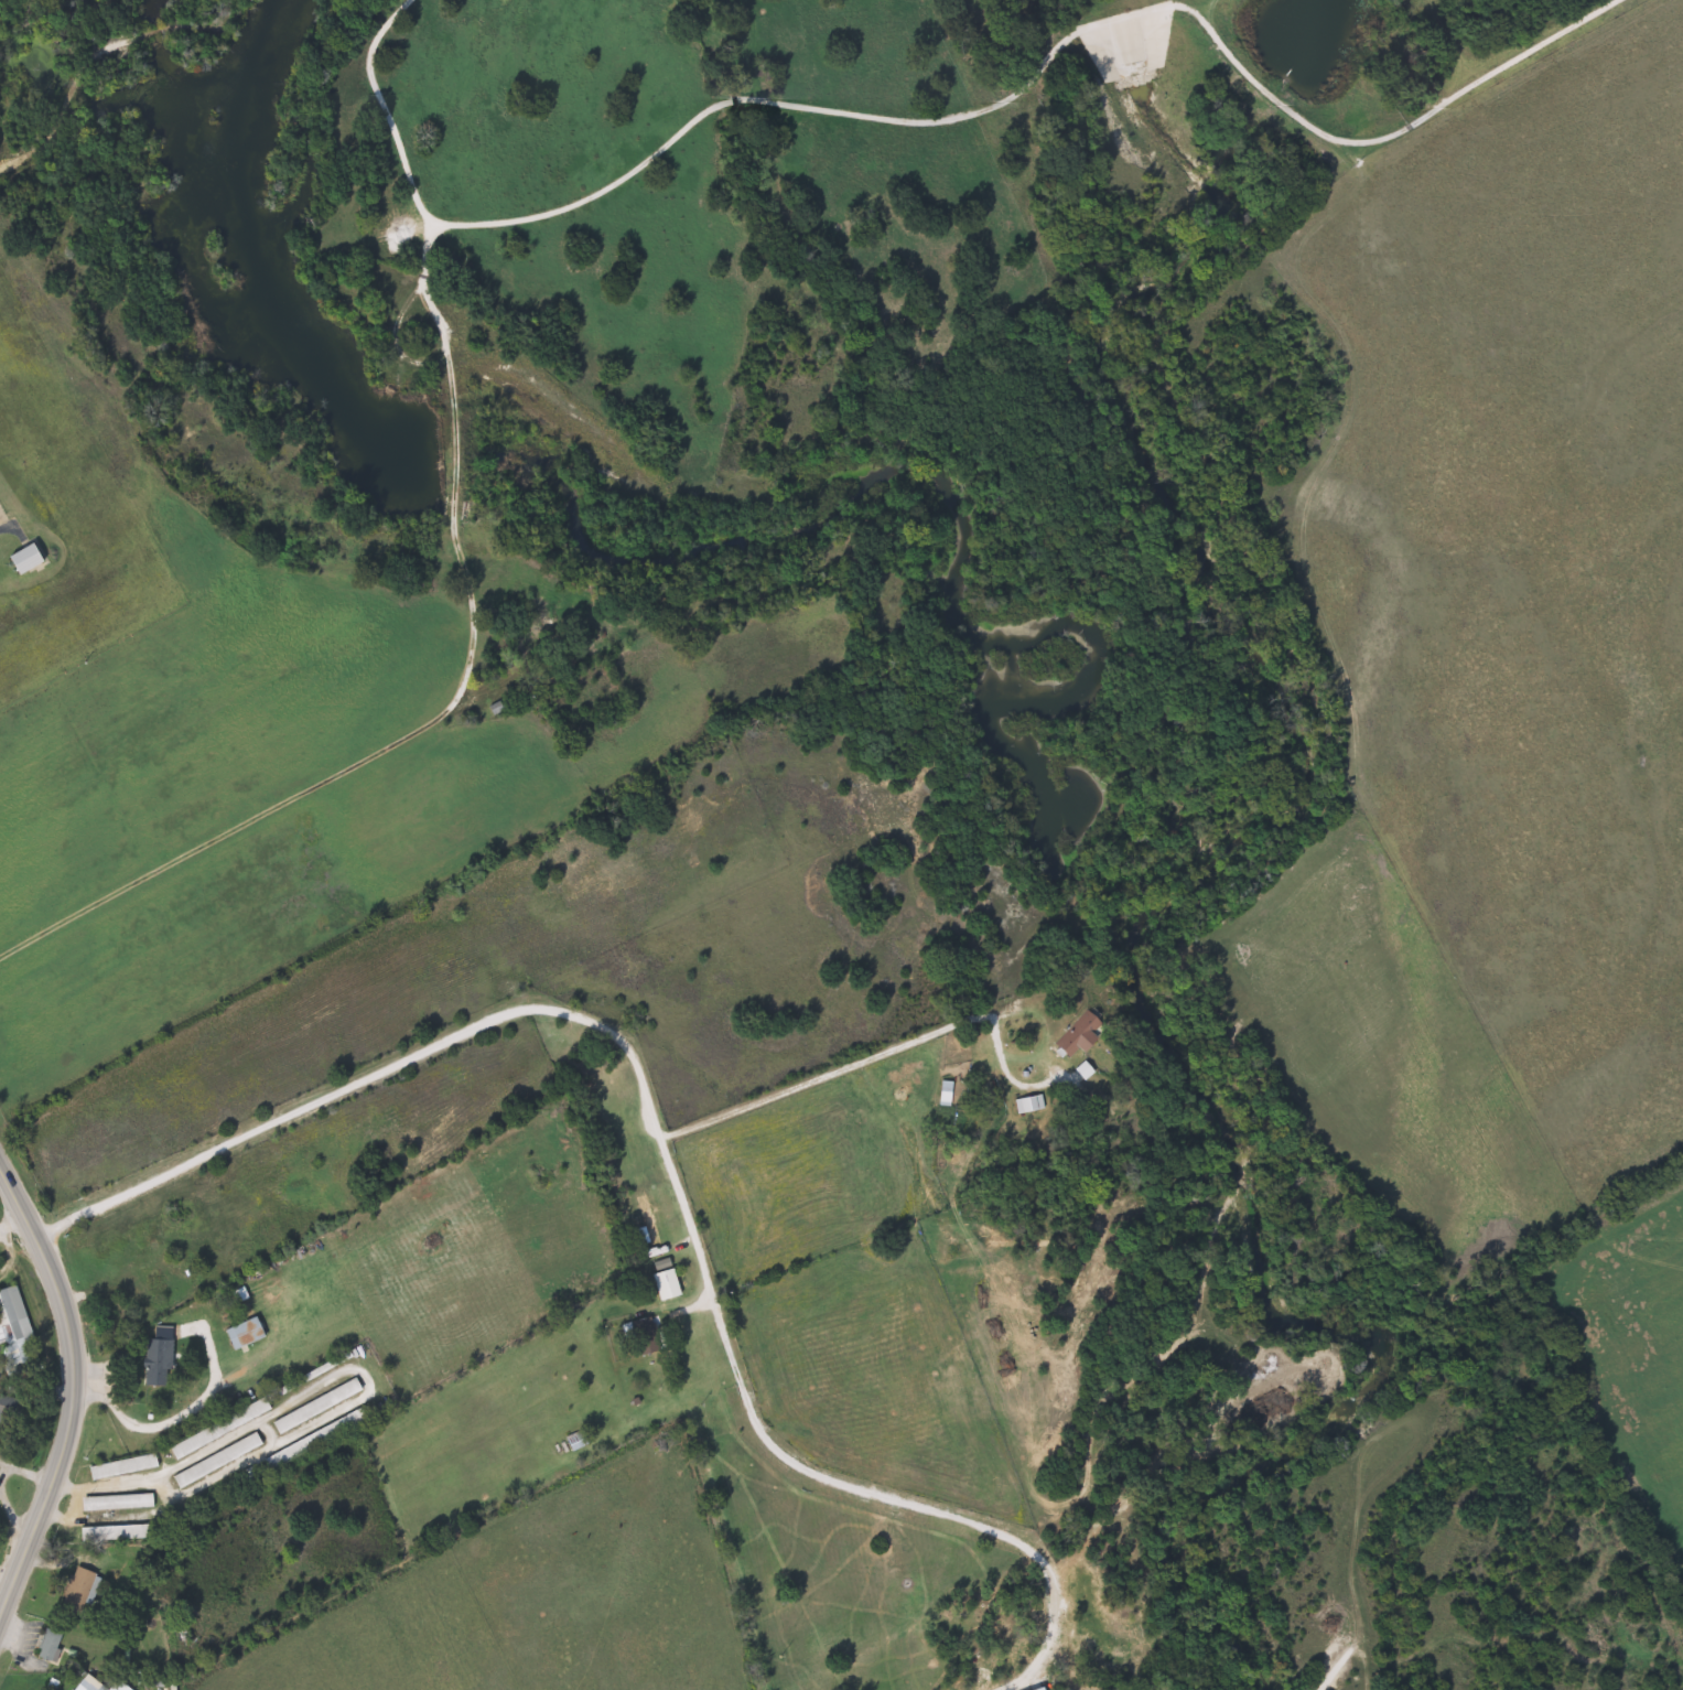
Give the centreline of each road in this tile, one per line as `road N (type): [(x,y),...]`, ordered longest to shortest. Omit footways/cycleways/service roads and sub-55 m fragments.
road 1 (residential): [(666,1143),(613,1037),(561,1010),(528,1008),(177,1172)]
road 2 (secondary): [(0,1166),(57,1280),(74,1346),(75,1393),(63,1454),(0,1613)]
road 3 (residential): [(177,1172),(39,1241)]

